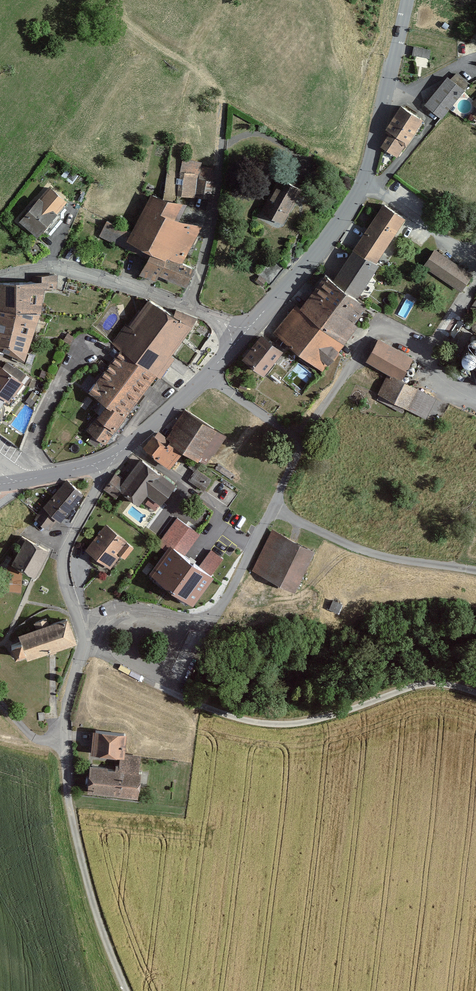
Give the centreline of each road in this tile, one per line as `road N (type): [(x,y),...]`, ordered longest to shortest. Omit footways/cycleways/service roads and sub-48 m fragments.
road 1 (residential): [(207,375),(300,441),(273,508),(208,620),(131,616),(81,624)]
road 2 (tertiary): [(406,0),(364,186),(243,334)]
road 3 (residential): [(84,647),(64,724),(69,805),(92,902),(127,990)]
road 4 (residential): [(243,334),(83,271),(0,275)]
road 5 (residential): [(294,724),(201,706),(84,647)]
road 6 (track): [(475,693),(425,684),(294,724)]
road 7 (residential): [(103,461),(64,556),(81,624)]
road 8 (tertiary): [(207,375),(103,461)]

